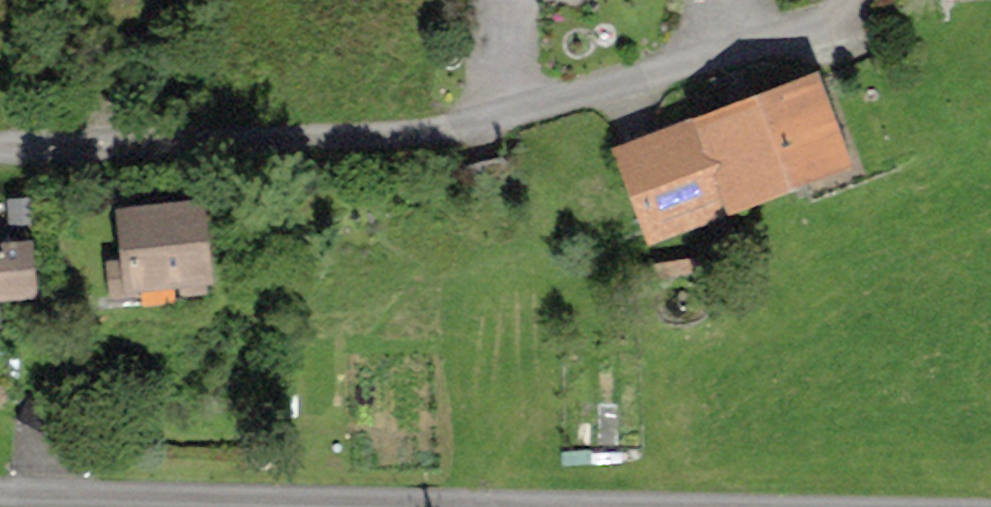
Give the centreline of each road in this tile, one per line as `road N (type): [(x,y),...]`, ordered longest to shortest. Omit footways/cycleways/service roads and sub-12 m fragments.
road 1 (residential): [(0,143),(363,142),(507,116),(803,27),(843,0)]
road 2 (unclassified): [(729,506),(0,491)]

